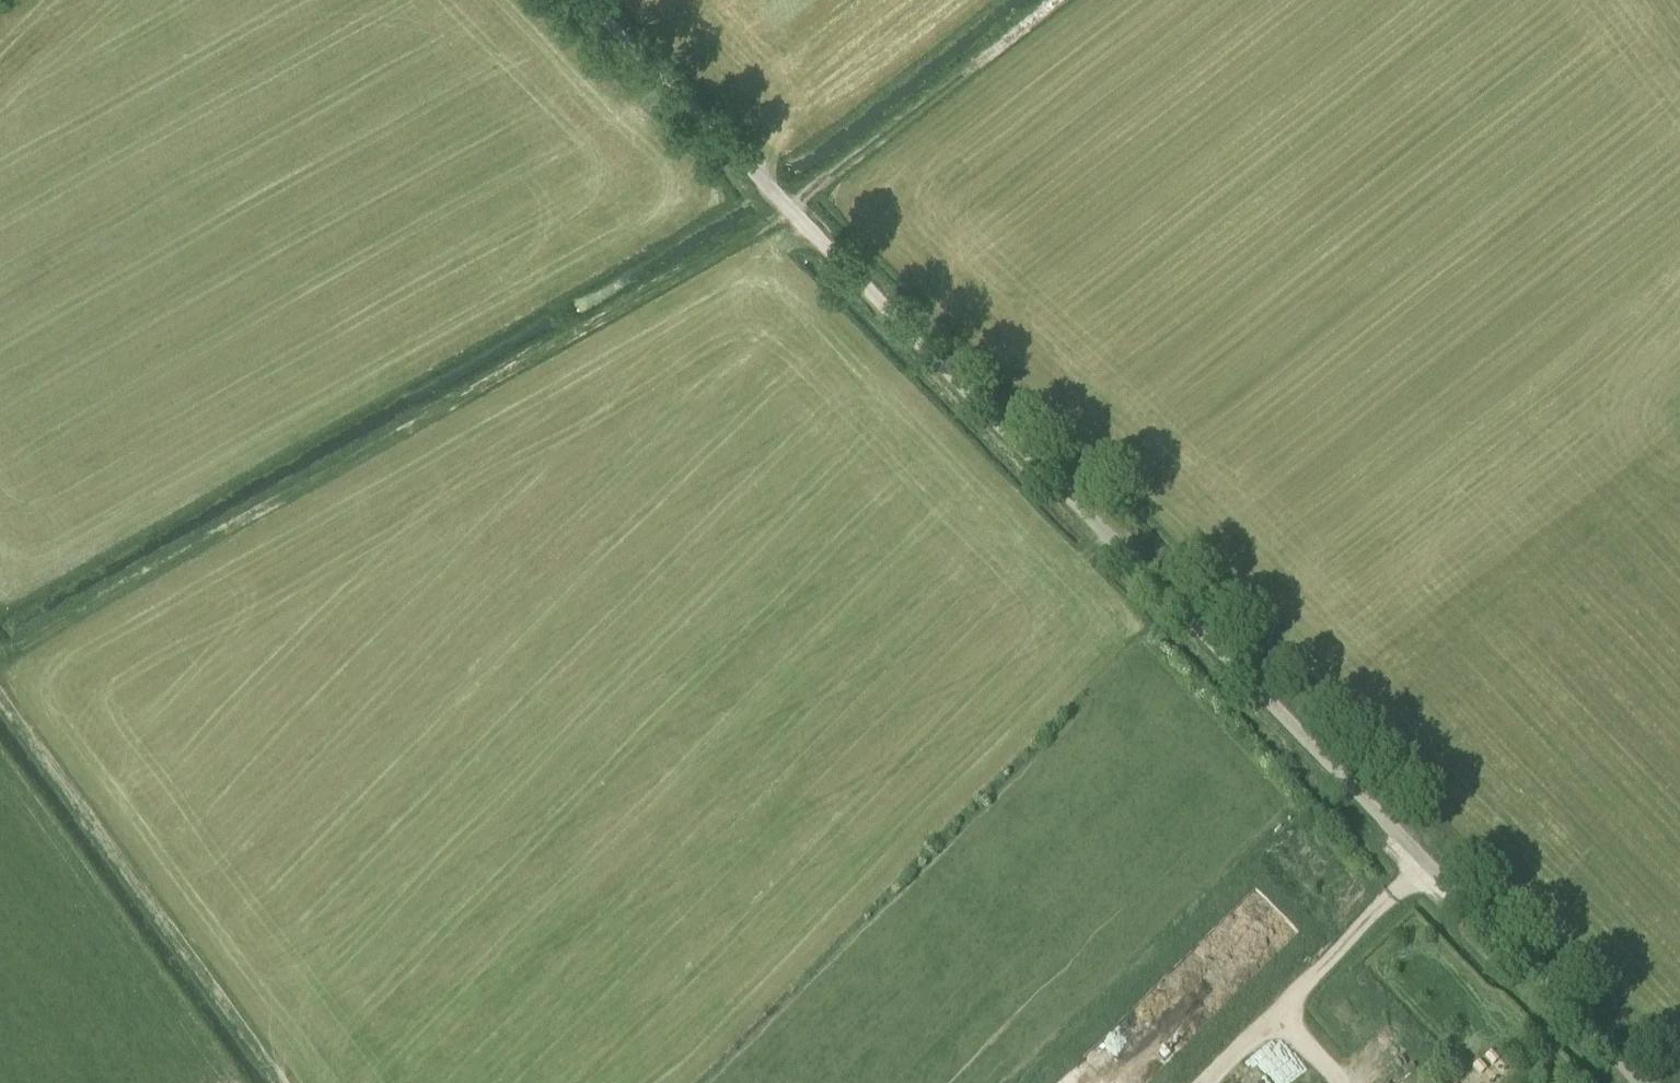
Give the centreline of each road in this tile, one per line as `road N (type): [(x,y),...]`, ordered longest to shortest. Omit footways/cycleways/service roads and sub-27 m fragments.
road 1 (unclassified): [(1642,1082),(788,207)]
road 2 (track): [(0,660),(788,207)]
road 3 (track): [(285,1082),(0,688)]
road 4 (track): [(788,207),(1056,0)]
road 5 (track): [(788,207),(594,0)]

